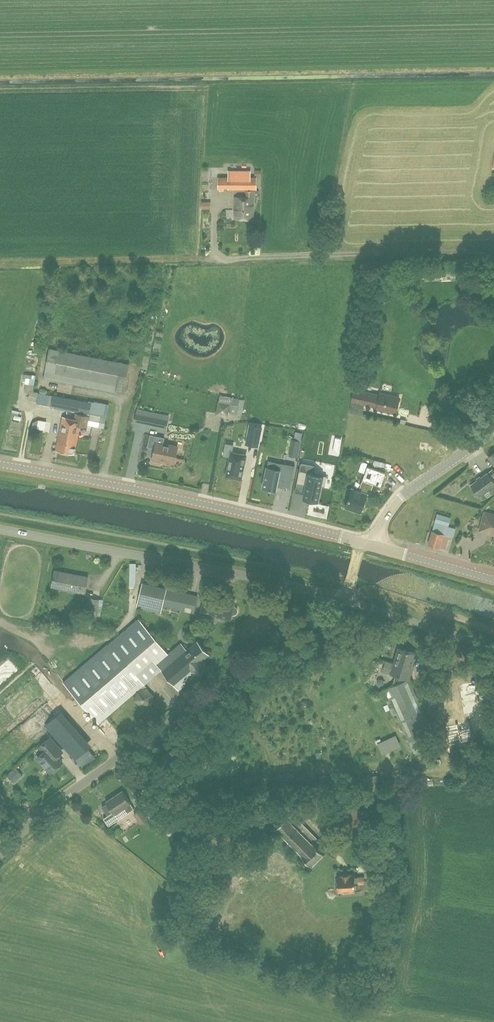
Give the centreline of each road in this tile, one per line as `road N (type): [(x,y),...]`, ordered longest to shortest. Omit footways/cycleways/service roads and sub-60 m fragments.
road 1 (unclassified): [(0,853),(65,795),(345,602)]
road 2 (tertiary): [(361,542),(0,464)]
road 3 (unclassified): [(345,602),(0,529)]
road 4 (tertiary): [(375,545),(405,494),(493,429)]
road 5 (unclassified): [(493,645),(345,602)]
road 6 (tertiary): [(493,579),(375,545)]

